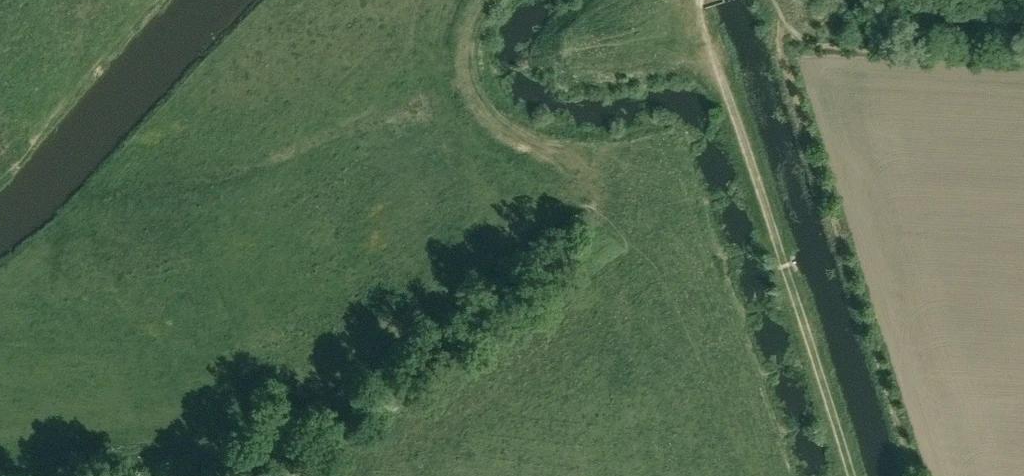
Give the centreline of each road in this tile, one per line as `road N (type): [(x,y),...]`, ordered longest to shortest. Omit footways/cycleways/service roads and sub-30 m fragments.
road 1 (track): [(698,0),(854,475)]

